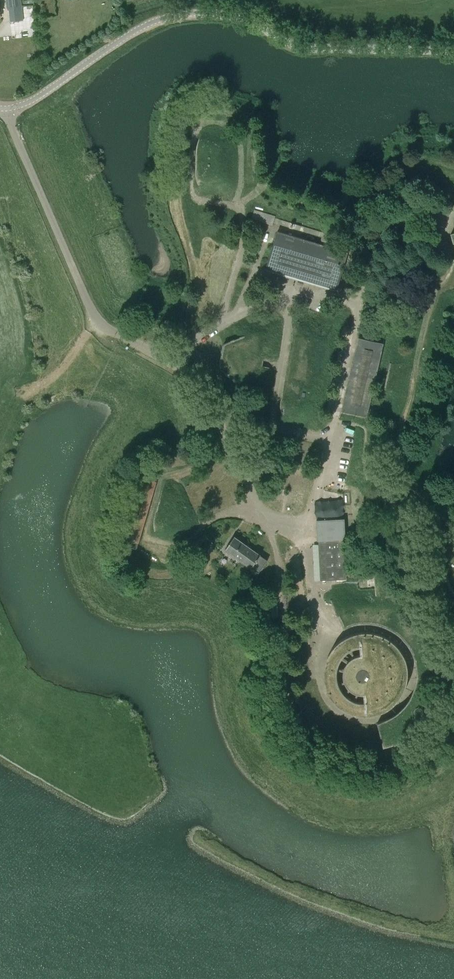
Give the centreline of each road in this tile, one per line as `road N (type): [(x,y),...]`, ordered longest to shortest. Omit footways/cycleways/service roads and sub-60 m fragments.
road 1 (unclassified): [(0,110),(44,94),(172,17),(241,18),(303,47),(453,51)]

